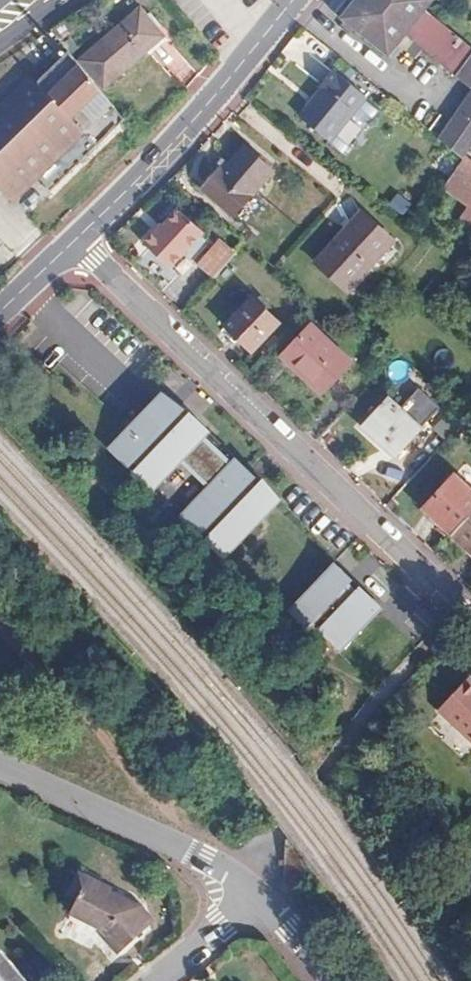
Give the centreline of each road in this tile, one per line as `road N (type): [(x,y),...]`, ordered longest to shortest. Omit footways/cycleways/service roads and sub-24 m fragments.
road 1 (residential): [(470,611),(75,237)]
road 2 (residential): [(75,237),(219,95),(297,0)]
road 3 (residential): [(244,887),(178,848),(0,769)]
road 4 (residential): [(150,980),(219,924),(244,887)]
road 5 (residential): [(328,980),(290,927),(244,887)]

